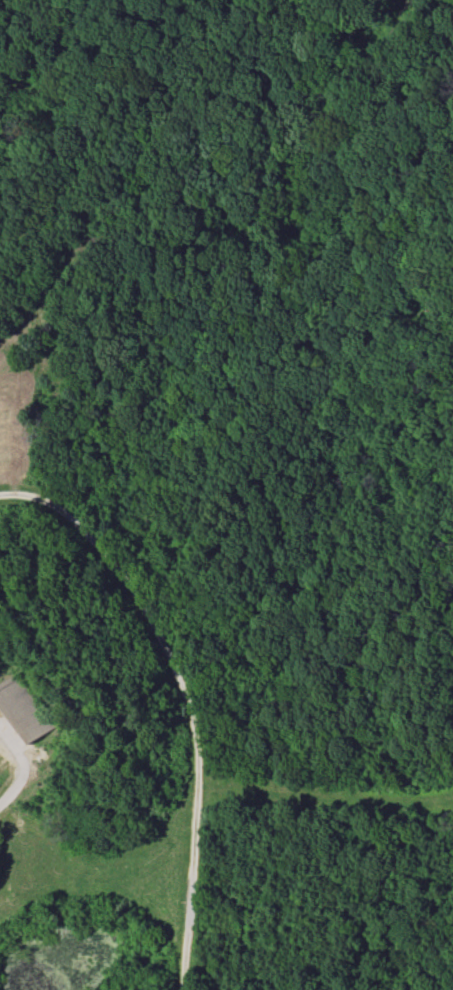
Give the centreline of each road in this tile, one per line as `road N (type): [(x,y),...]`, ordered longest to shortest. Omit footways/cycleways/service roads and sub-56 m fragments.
road 1 (track): [(0,497),(47,503),(102,551),(129,584),(190,712),(198,805),(181,989)]

